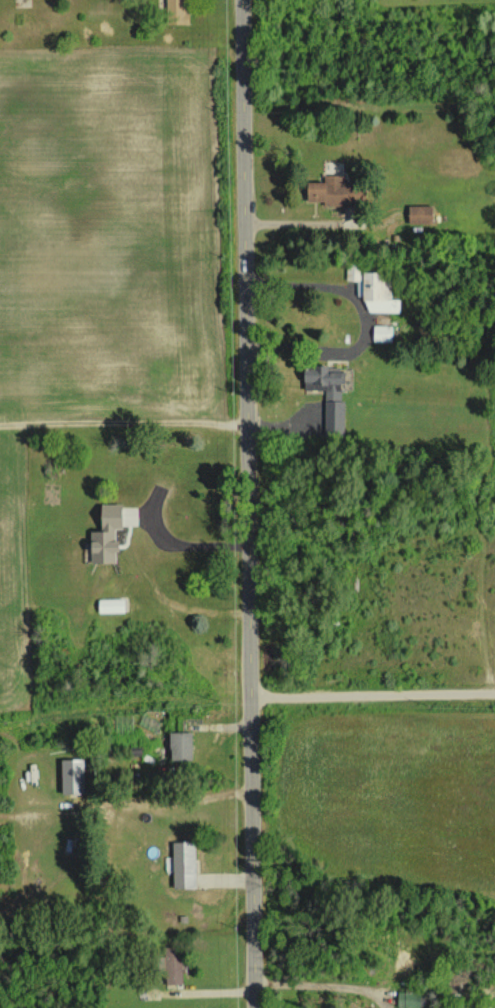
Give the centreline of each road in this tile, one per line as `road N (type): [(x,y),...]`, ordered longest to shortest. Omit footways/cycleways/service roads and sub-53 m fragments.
road 1 (residential): [(254,1007),(240,0)]

